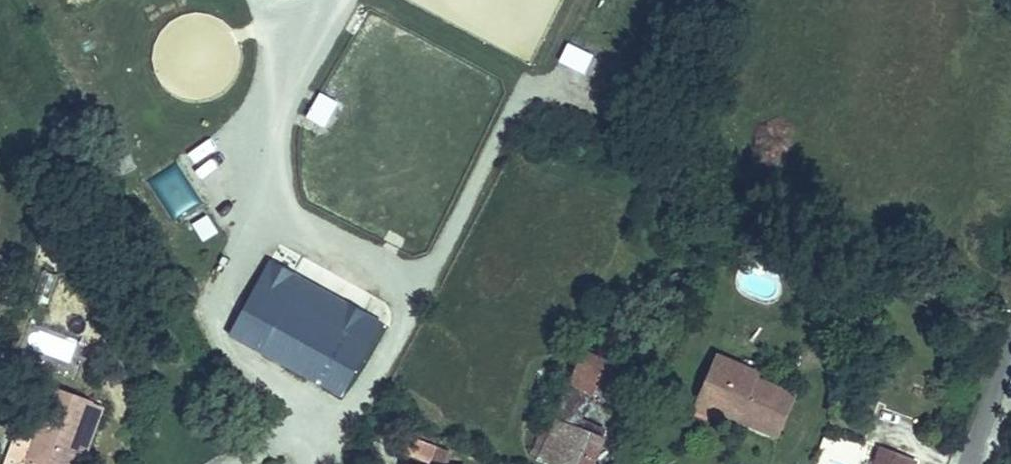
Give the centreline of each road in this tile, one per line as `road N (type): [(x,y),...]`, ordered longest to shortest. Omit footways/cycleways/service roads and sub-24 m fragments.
road 1 (residential): [(971,463),(1010,342)]

